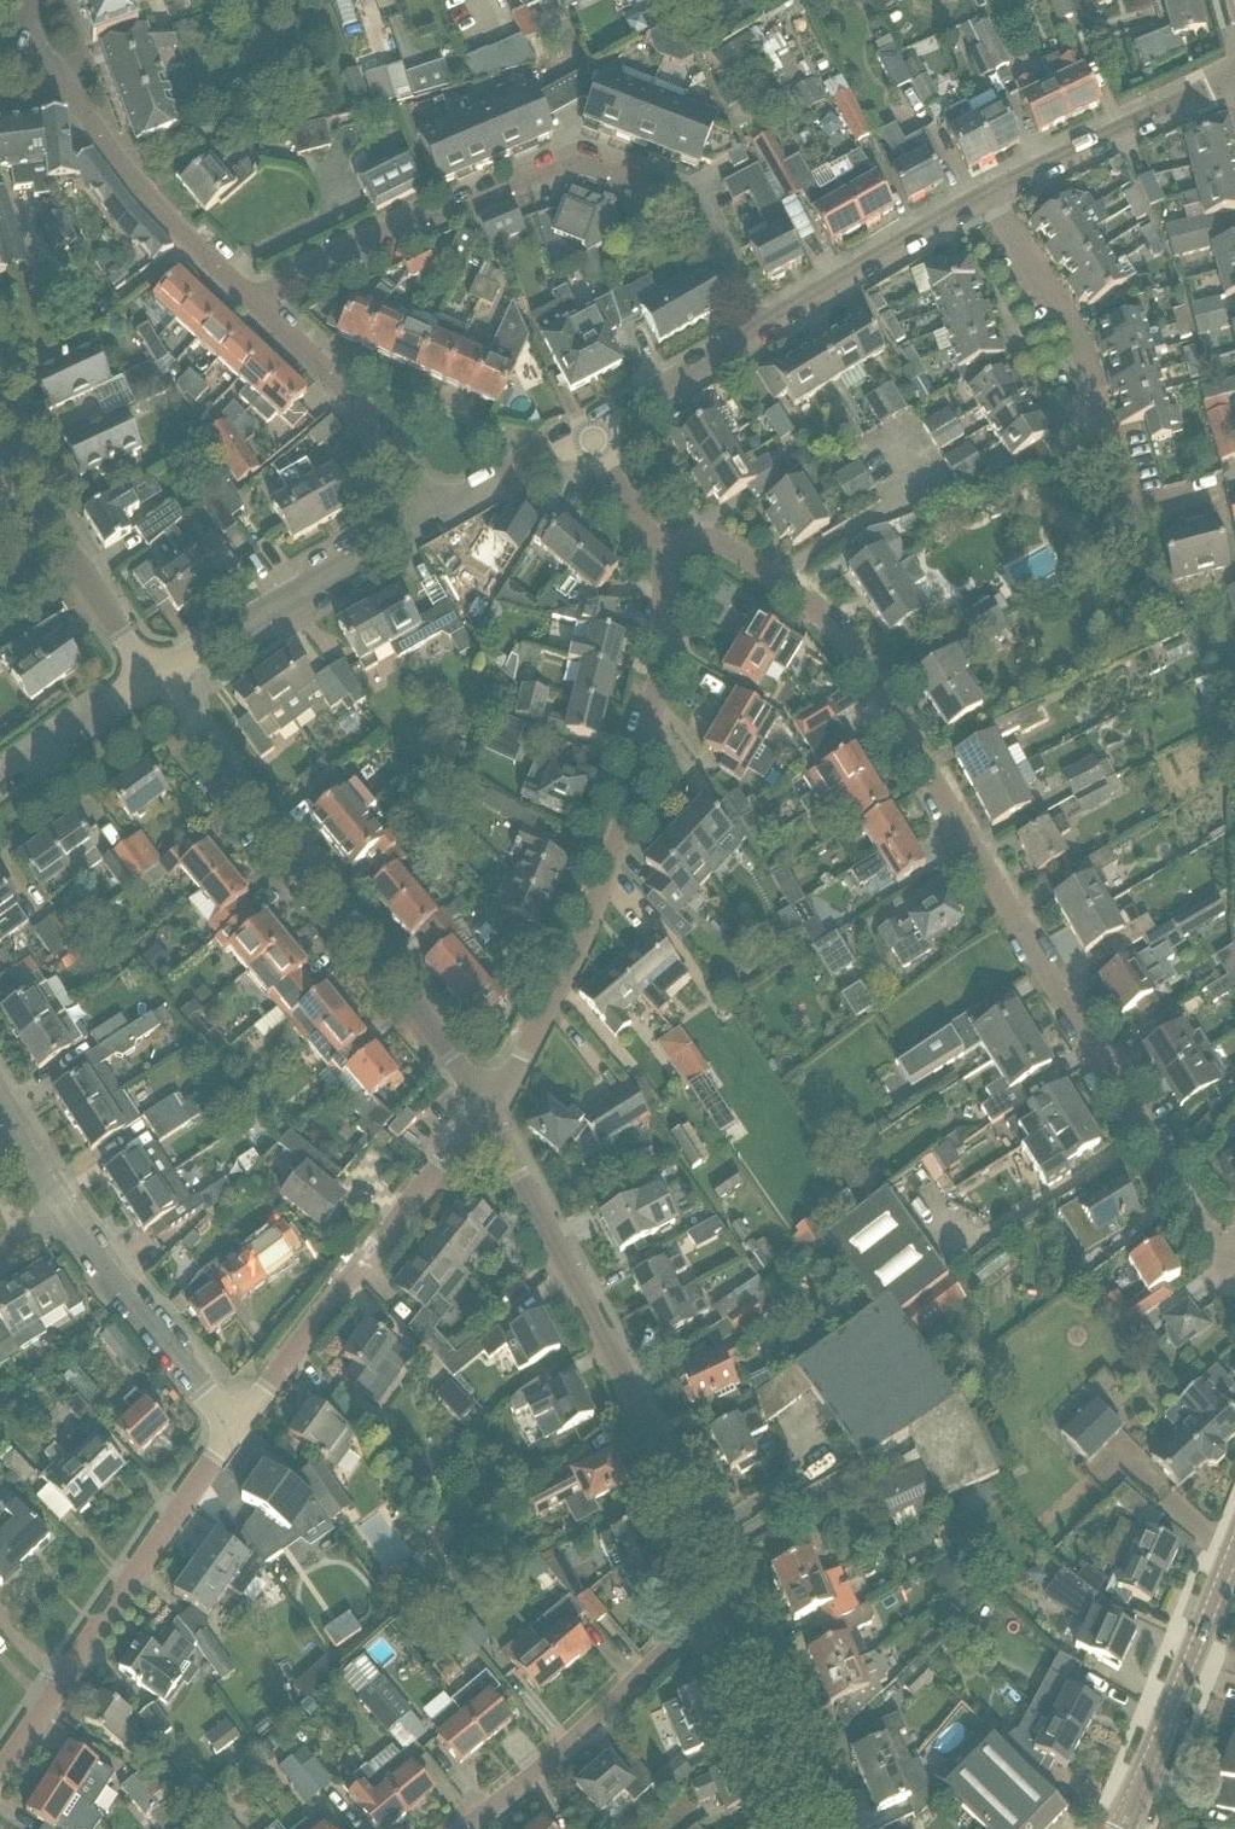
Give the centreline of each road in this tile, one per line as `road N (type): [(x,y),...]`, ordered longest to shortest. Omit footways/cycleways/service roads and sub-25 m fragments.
road 1 (residential): [(1223,1236),(1172,1186),(852,649),(777,578),(672,528)]
road 2 (residential): [(759,327),(699,208),(574,162),(437,222),(408,218),(249,299)]
road 3 (residential): [(486,1105),(571,936),(632,781),(662,652),(672,528)]
road 4 (residential): [(726,1604),(486,1105)]
road 5 (residential): [(486,1105),(152,678)]
road 6 (residential): [(1214,487),(1138,507),(1114,477),(1077,335),(990,192)]
road 7 (residential): [(0,1770),(91,1646),(234,1422)]
road 8 (residential): [(234,1422),(486,1105)]
road 9 (residential): [(464,1828),(726,1604)]
road 10 (residential): [(249,299),(107,148),(57,69),(26,41)]
road 11 (residential): [(152,678),(36,493),(0,405)]
road 12 (tertiary): [(1125,1828),(1234,1555)]
road 13 (residential): [(429,517),(356,395),(249,299)]
road 14 (residential): [(188,653),(429,517)]
road 15 (residential): [(234,1422),(63,1214)]
road 16 (residential): [(759,327),(990,192)]
road 17 (residential): [(990,192),(1234,83)]
road 18 (residential): [(822,1828),(726,1604)]
road 19 (residential): [(564,443),(759,327)]
road 20 (residential): [(152,678),(0,792)]
road 21 (residential): [(564,443),(429,517)]
road 22 (residential): [(672,528),(615,496),(564,443)]
road 23 (residential): [(63,1214),(0,1109)]

